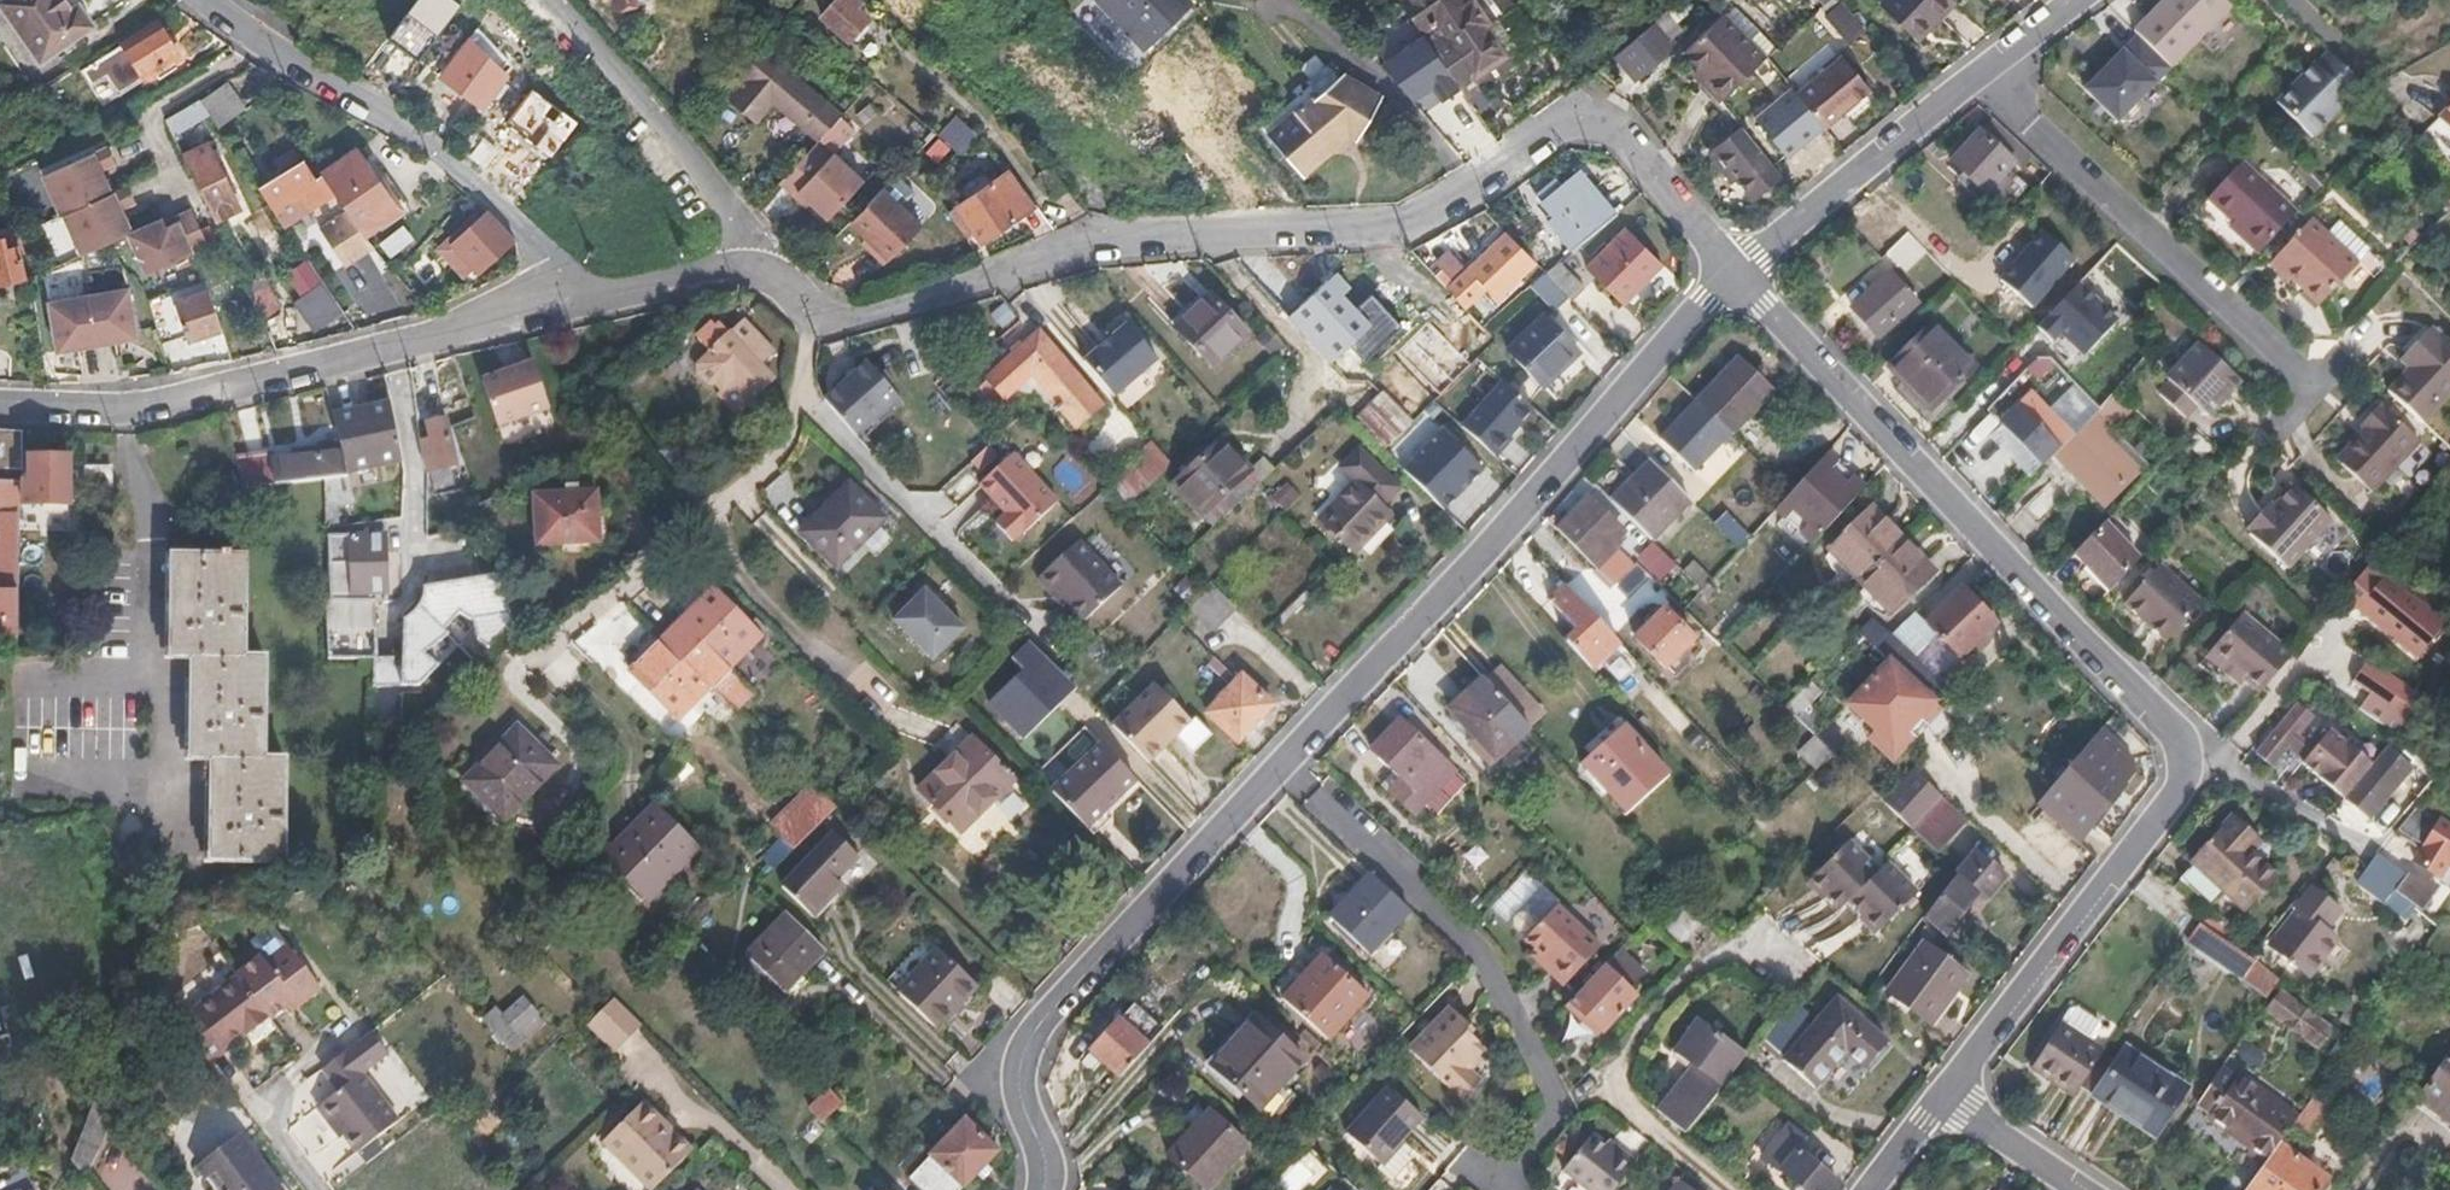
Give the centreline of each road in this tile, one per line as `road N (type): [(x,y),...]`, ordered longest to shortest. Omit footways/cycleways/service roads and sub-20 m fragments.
road 1 (residential): [(1730,270),(1431,608),(1046,1023),(1028,1053),(1025,1079),(1044,1189)]
road 2 (residential): [(1605,102),(1571,116),(1418,218),(1109,243),(858,319),(819,322)]
road 3 (residential): [(1730,270),(2169,719),(2186,751),(2186,771),(2172,789)]
road 4 (residential): [(578,300),(127,411),(0,406)]
road 5 (residential): [(578,300),(537,237),(445,155),(213,0)]
road 6 (residential): [(819,322),(789,430),(767,461),(522,666)]
road 7 (residential): [(2083,0),(1730,270)]
road 8 (residential): [(1941,1095),(2172,789)]
road 9 (residential): [(549,0),(703,167),(741,229),(749,268)]
road 10 (residential): [(1605,102),(1730,270)]
road 11 (residential): [(749,268),(578,300)]
road 12 (residential): [(2084,1189),(1941,1095)]

